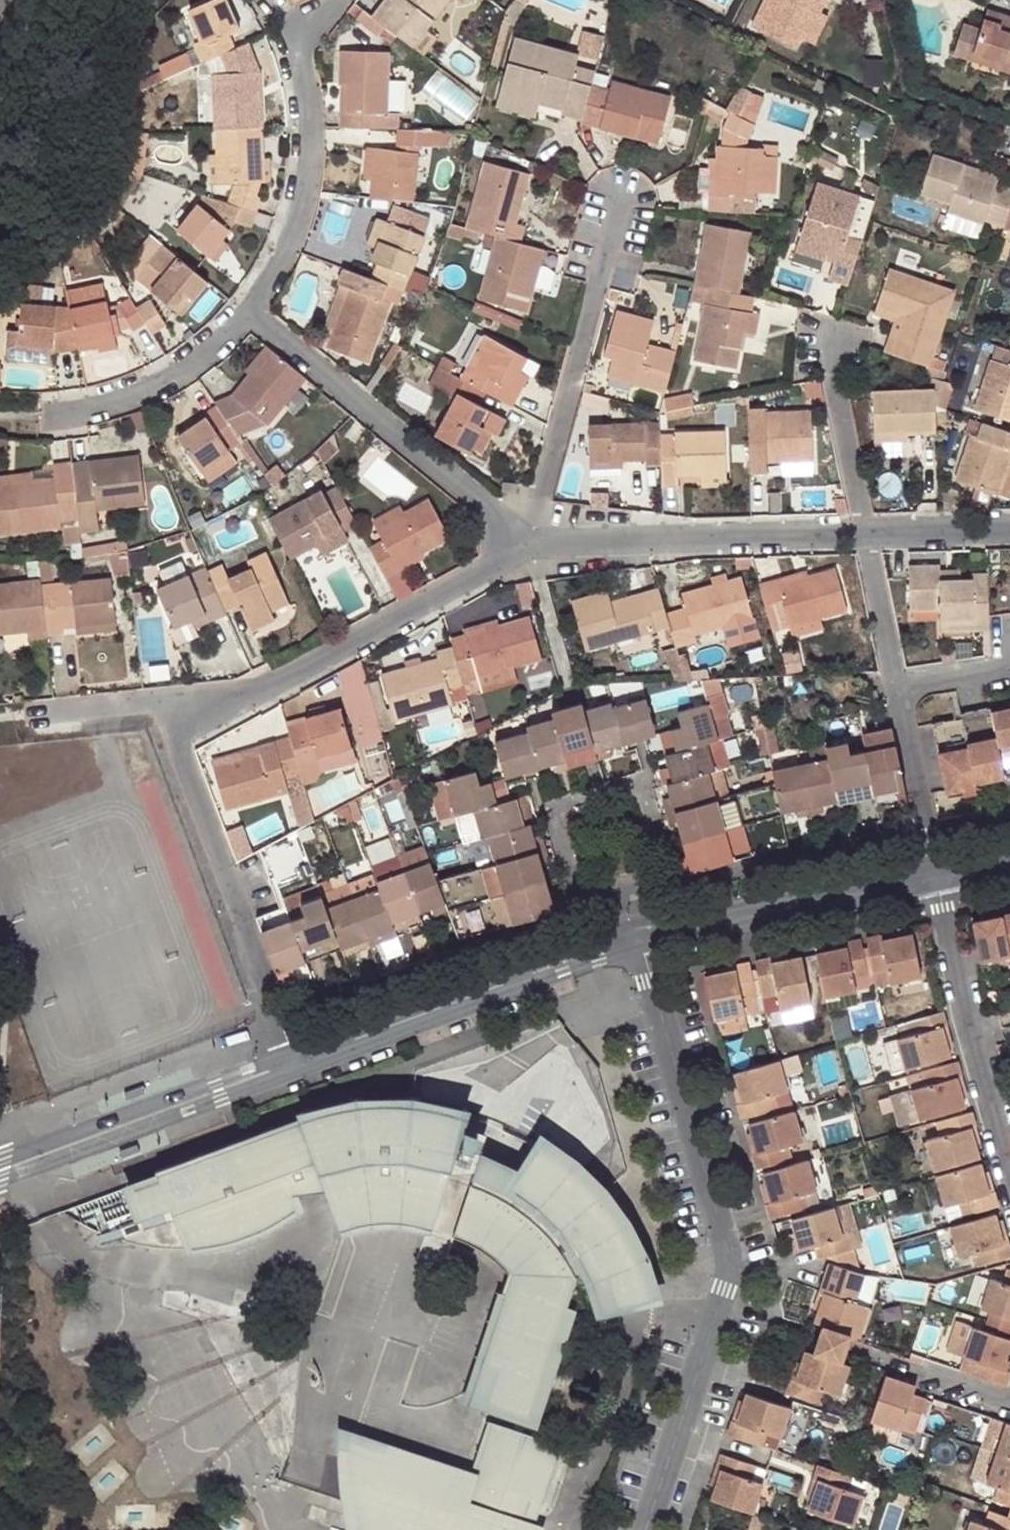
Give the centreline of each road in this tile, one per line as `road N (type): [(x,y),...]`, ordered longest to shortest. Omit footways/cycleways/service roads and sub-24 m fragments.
road 1 (residential): [(635,937),(731,1268),(647,1529)]
road 2 (residential): [(162,713),(215,702),(528,548)]
road 3 (residential): [(289,1065),(162,713)]
road 4 (residential): [(289,1065),(635,937)]
road 5 (residential): [(252,313),(528,548)]
road 6 (residential): [(528,548),(615,210)]
road 7 (residential): [(528,548),(859,533)]
road 8 (residential): [(931,874),(1009,1189)]
road 9 (residential): [(0,1169),(289,1065)]
road 10 (residential): [(635,937),(931,874)]
road 11 (residential): [(252,313),(290,247),(307,170),(297,42)]
road 12 (residential): [(0,417),(86,415),(135,395),(190,365),(252,313)]
road 13 (residential): [(859,533),(825,372),(844,323)]
road 14 (residential): [(931,874),(892,691)]
road 15 (residential): [(892,691),(859,533)]
road 16 (residential): [(1009,1406),(858,1355)]
road 17 (residential): [(859,533),(1009,525)]
road 18 (residential): [(528,548),(567,683)]
road 19 (residential): [(37,720),(162,713)]

